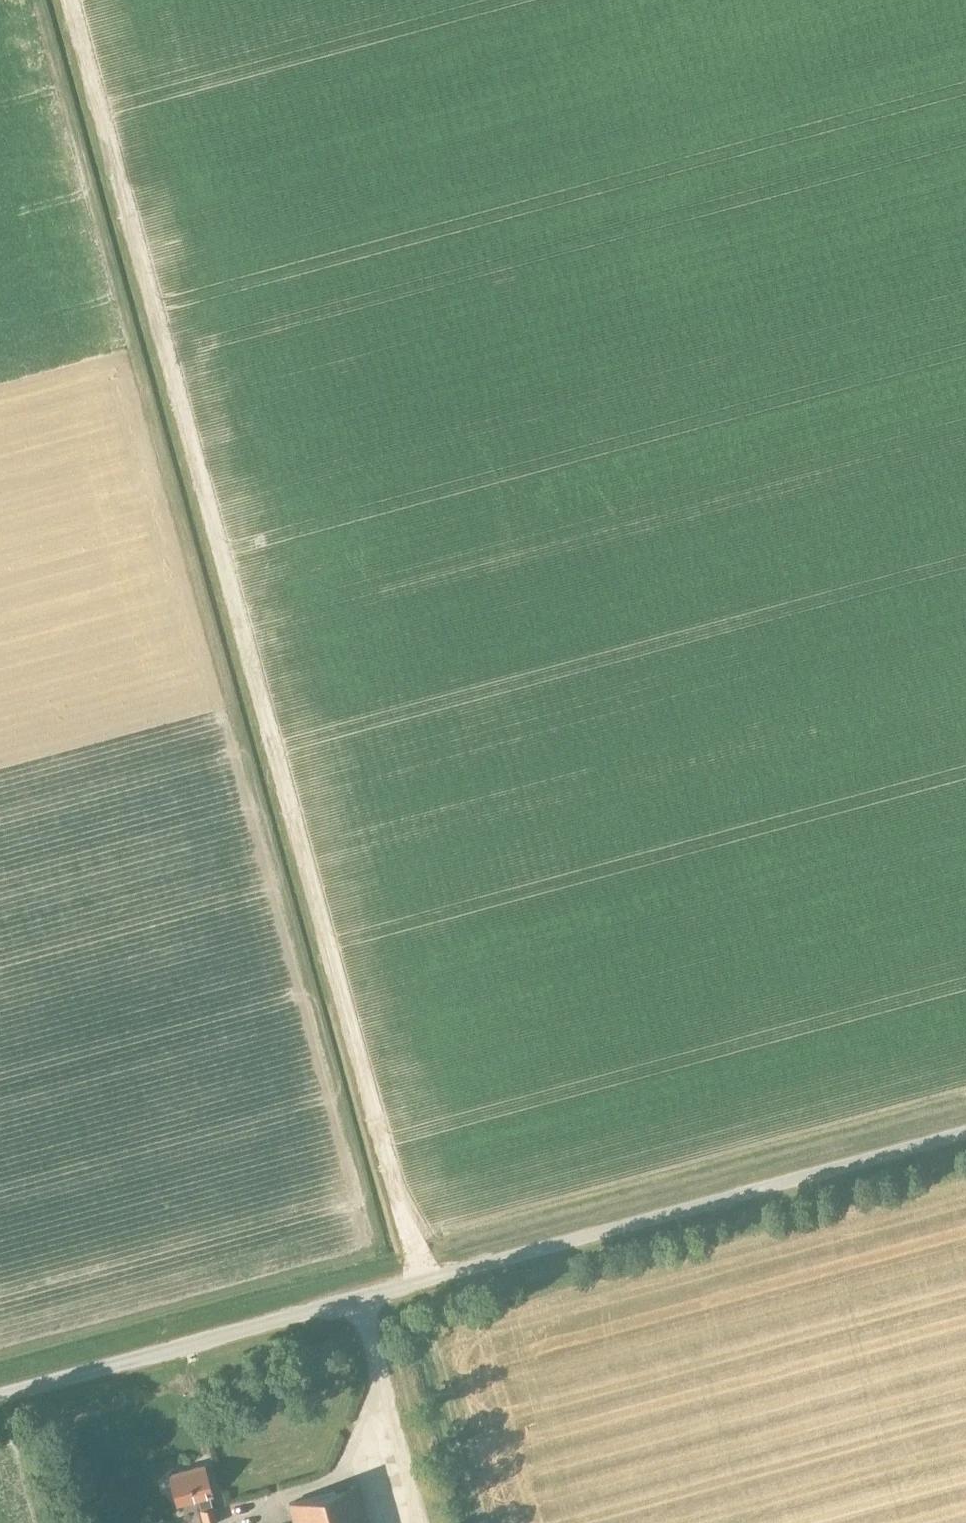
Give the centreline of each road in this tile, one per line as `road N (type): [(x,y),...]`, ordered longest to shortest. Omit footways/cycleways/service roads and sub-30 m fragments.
road 1 (unclassified): [(0,1395),(965,1132)]

